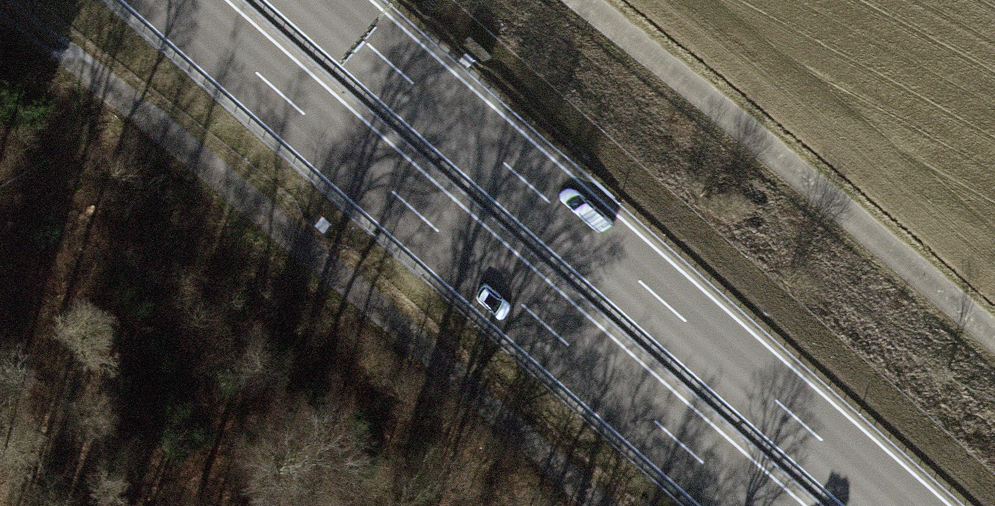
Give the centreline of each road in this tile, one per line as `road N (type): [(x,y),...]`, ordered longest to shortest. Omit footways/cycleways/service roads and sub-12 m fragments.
road 1 (track): [(0,5),(291,236),(595,505)]
road 2 (trunk): [(174,0),(754,505)]
road 3 (trunk): [(897,505),(318,0)]
road 4 (track): [(994,335),(865,215),(583,0)]

